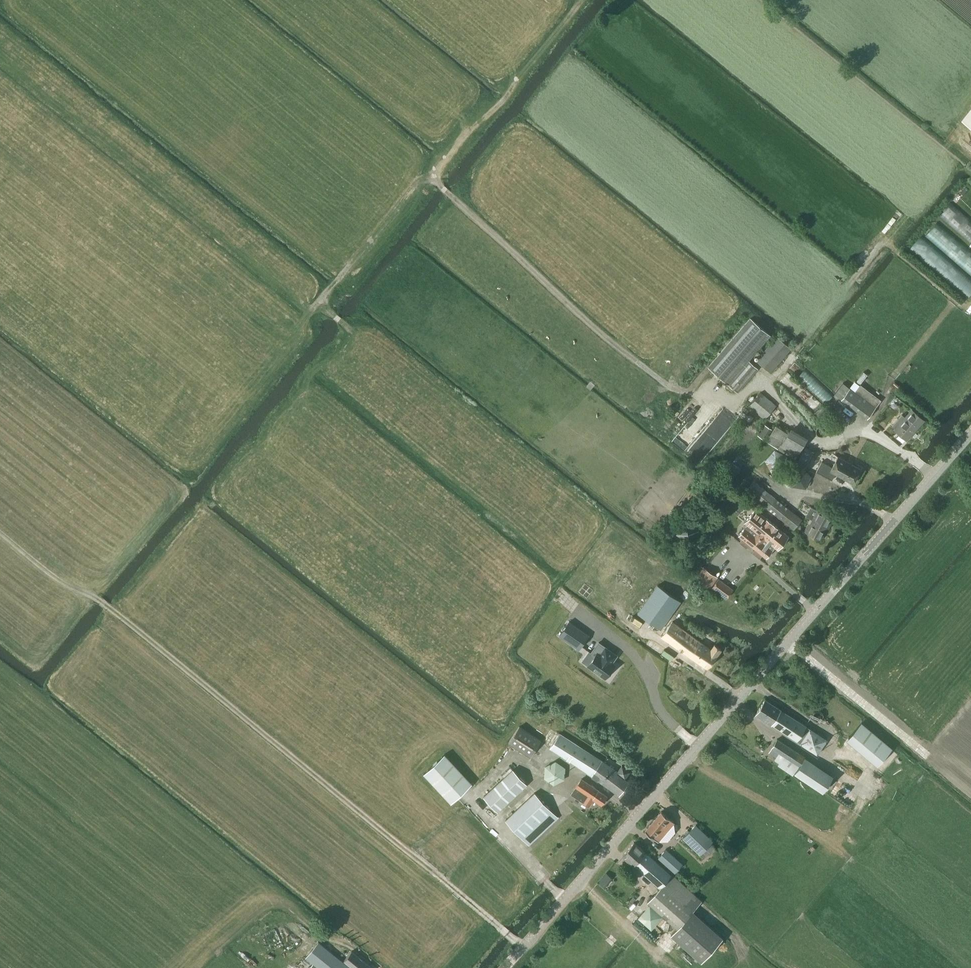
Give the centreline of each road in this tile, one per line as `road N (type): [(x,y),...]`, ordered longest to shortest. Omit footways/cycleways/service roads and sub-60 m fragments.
road 1 (tertiary): [(504,967),(970,432)]
road 2 (track): [(522,947),(116,612)]
road 3 (track): [(321,301),(414,186),(589,0)]
road 4 (track): [(84,593),(190,482),(321,301)]
road 5 (track): [(870,433),(889,380),(954,303),(786,171)]
road 6 (track): [(673,388),(453,197)]
road 7 (track): [(689,756),(833,843),(854,815)]
road 8 (track): [(268,428),(349,339),(351,327),(321,301)]
road 9 (track): [(0,532),(116,612)]

